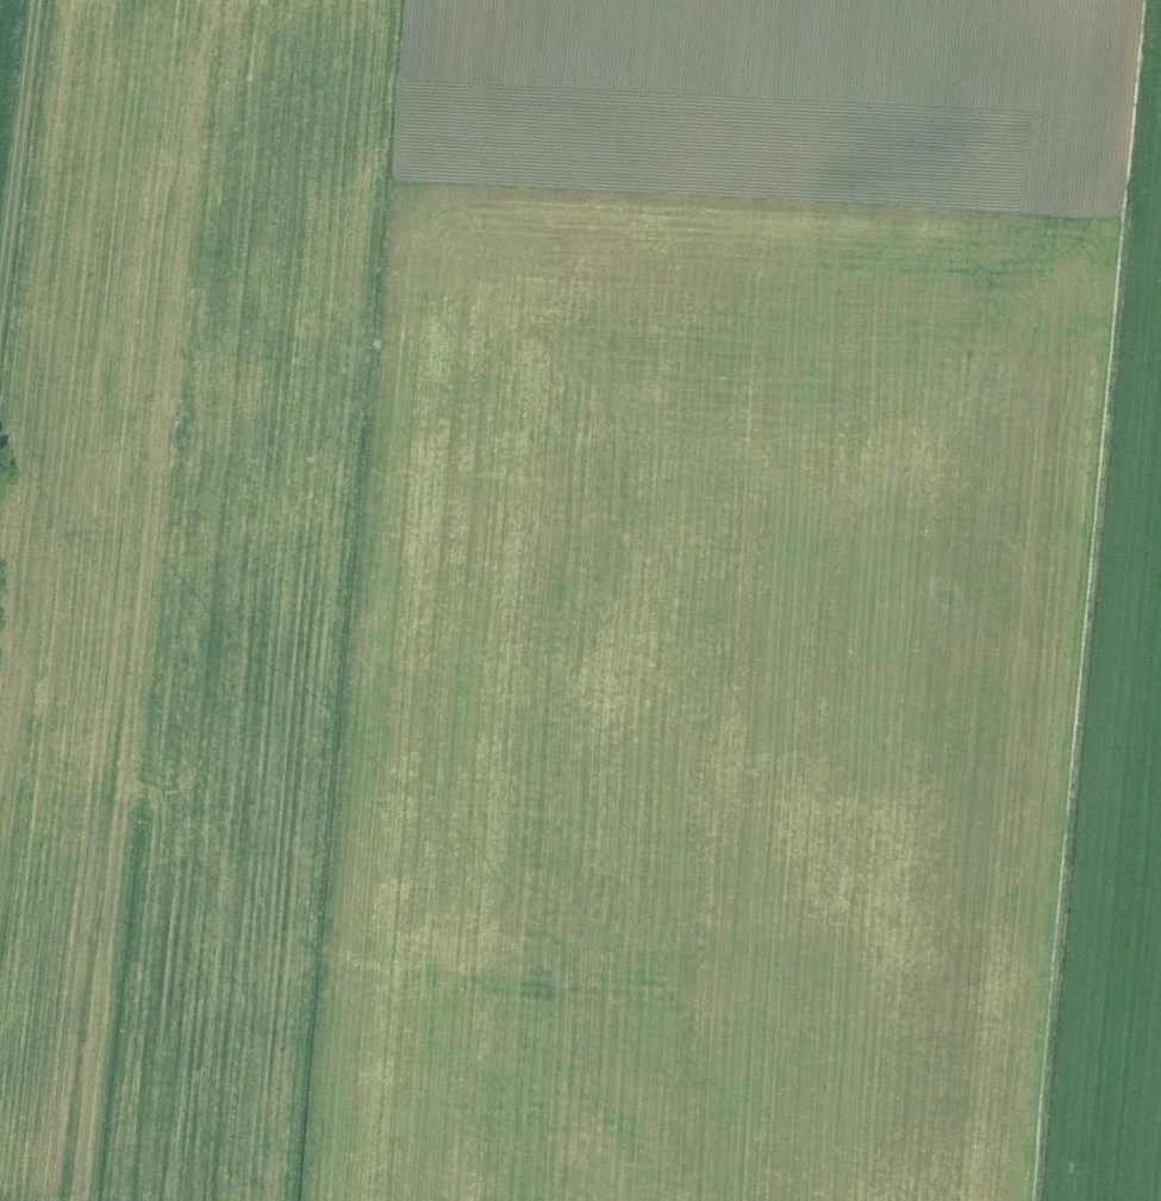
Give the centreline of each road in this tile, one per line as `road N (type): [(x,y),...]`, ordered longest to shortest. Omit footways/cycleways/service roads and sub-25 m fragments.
road 1 (track): [(52,0),(0,468)]

